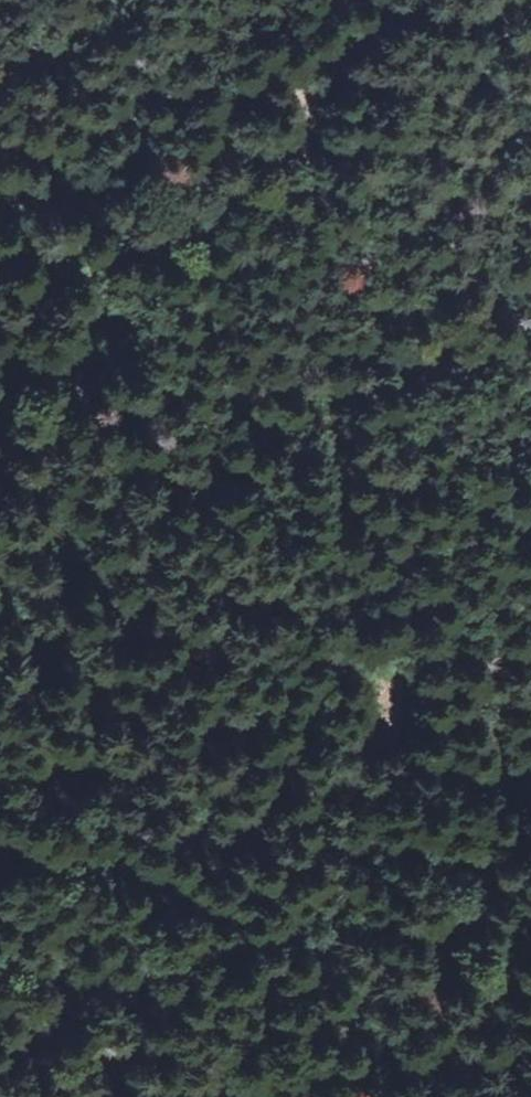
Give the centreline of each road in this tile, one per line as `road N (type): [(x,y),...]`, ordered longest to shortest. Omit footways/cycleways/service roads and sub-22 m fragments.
road 1 (track): [(363,712),(405,531),(421,342),(404,252),(367,200),(306,157)]
road 2 (track): [(363,712),(328,781),(225,918),(155,1096)]
road 3 (track): [(306,157),(259,178),(213,220),(177,288),(93,384),(62,404),(0,419)]

